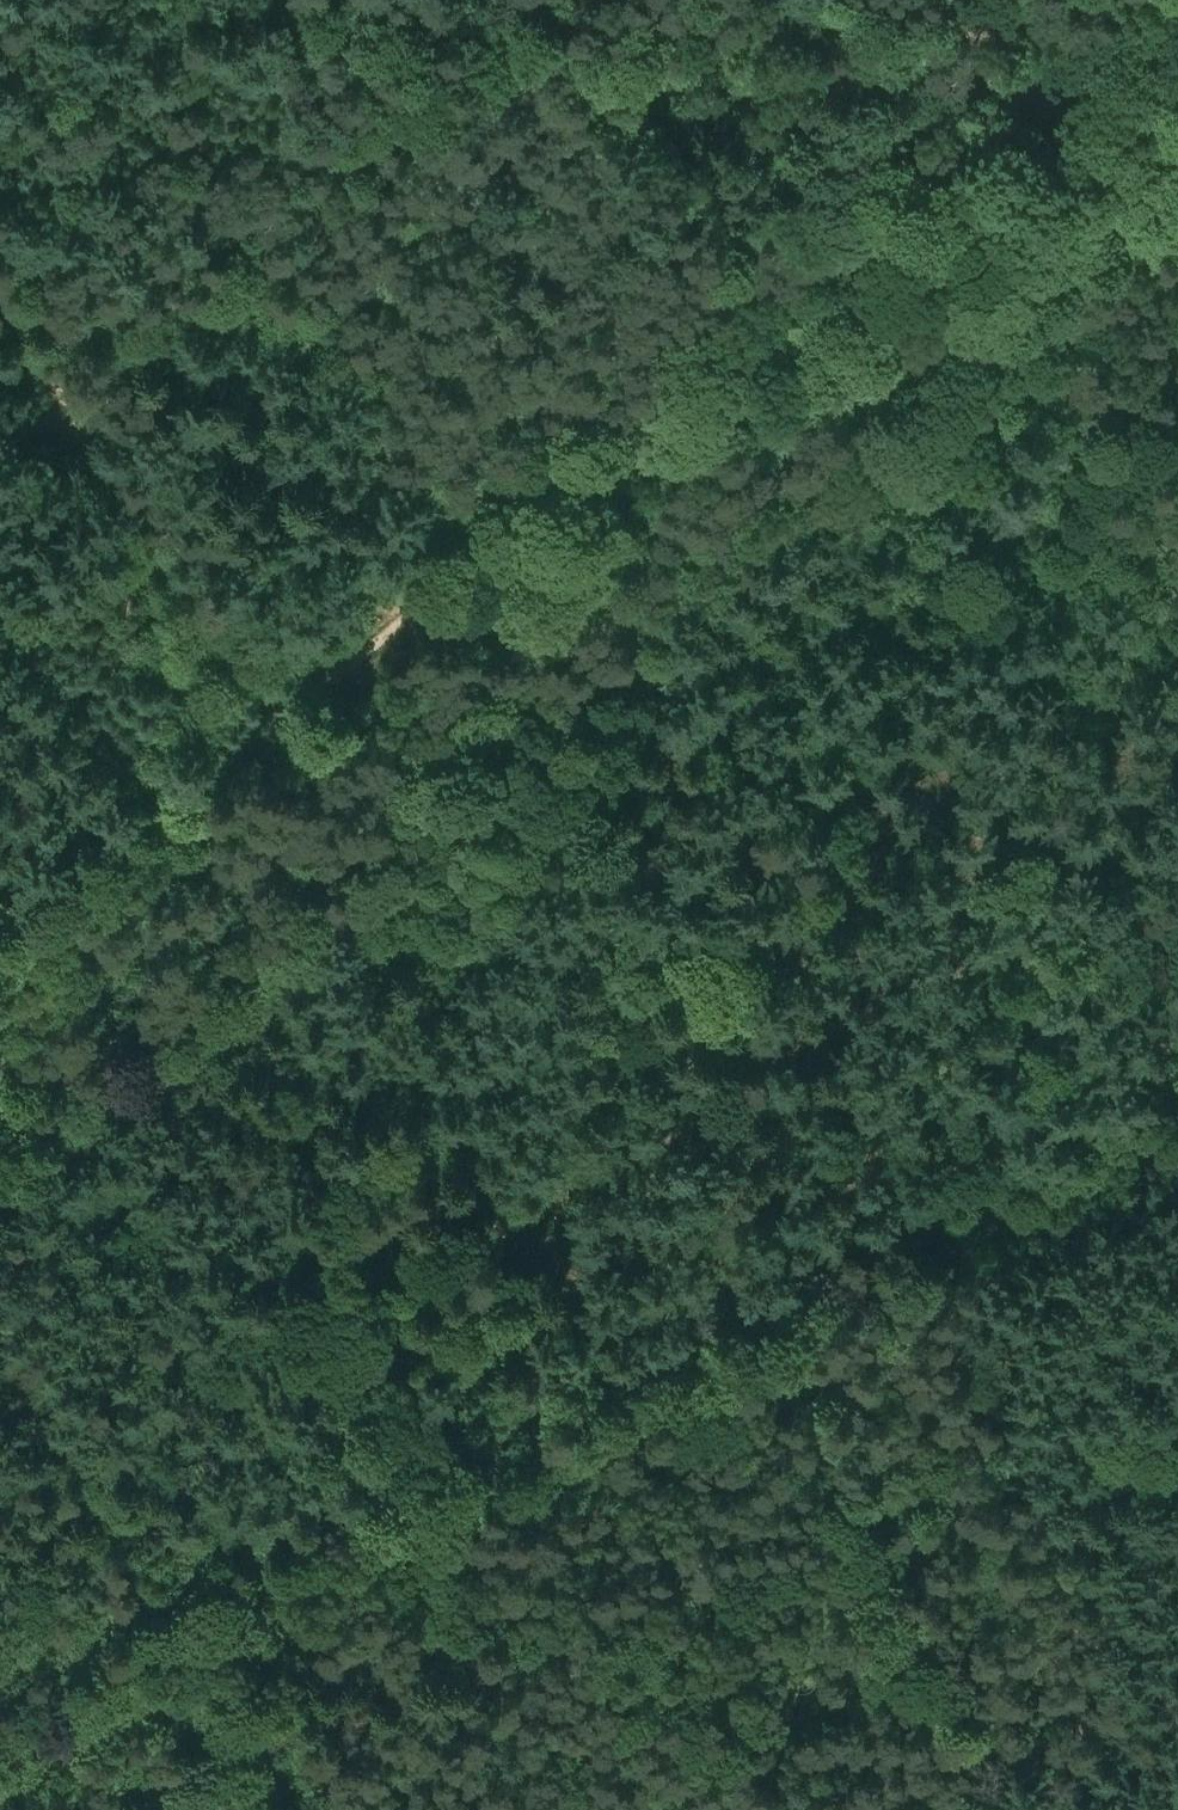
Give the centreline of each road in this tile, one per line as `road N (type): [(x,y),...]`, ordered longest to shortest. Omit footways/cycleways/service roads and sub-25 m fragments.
road 1 (track): [(779,936),(773,893),(651,684),(596,549),(599,508),(667,428),(674,382),(635,322),(529,260),(410,138),(369,148),(279,231),(205,271),(85,395),(60,401),(0,320)]
road 2 (track): [(0,976),(290,739),(599,508)]
road 3 (track): [(394,1353),(377,1320),(373,1270),(779,936)]
road 4 (track): [(856,311),(864,375),(899,485),(957,585),(1177,640)]
road 5 (track): [(987,1809),(964,1775),(802,1394),(770,1346)]
road 6 (track): [(770,1346),(468,1486),(394,1353)]
road 7 (track): [(0,1733),(173,1624),(312,1809)]
road 8 (track): [(60,401),(290,739)]
road 9 (track): [(1177,88),(1057,164),(856,311)]
road 10 (track): [(856,311),(667,428)]
road 11 (track): [(410,138),(404,103),(532,0)]

